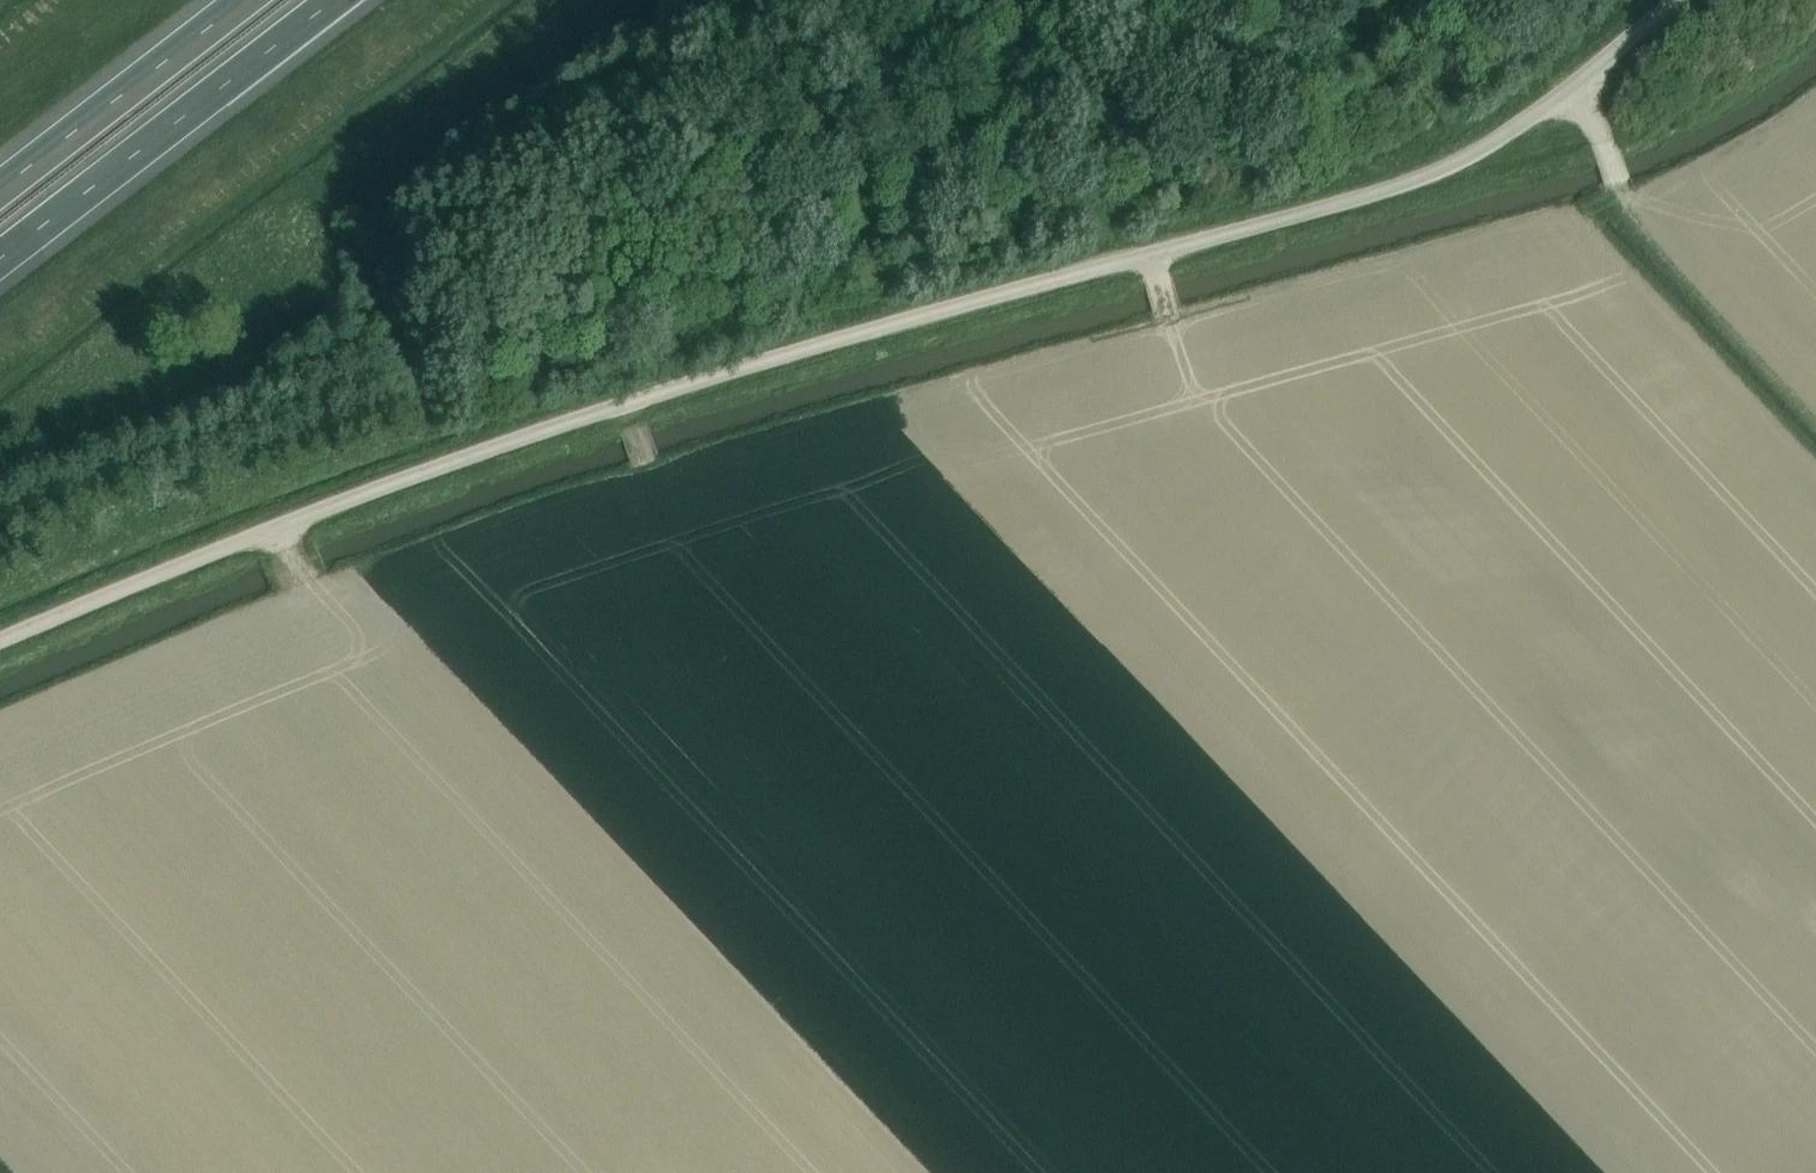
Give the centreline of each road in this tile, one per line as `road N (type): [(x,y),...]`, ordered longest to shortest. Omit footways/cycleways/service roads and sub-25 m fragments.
road 1 (unclassified): [(0,635),(263,524),(522,432),(1159,248),(1448,150),(1658,0)]
road 2 (motorway): [(0,258),(334,0)]
road 3 (motorway): [(244,0),(0,188)]

